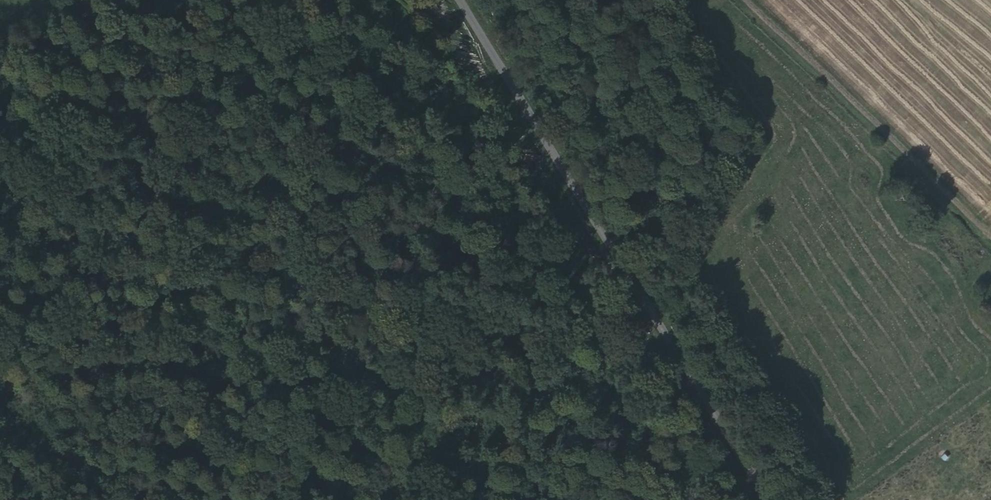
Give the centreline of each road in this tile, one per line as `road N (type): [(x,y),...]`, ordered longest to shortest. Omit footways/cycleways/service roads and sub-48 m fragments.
road 1 (residential): [(457,0),(760,499)]

